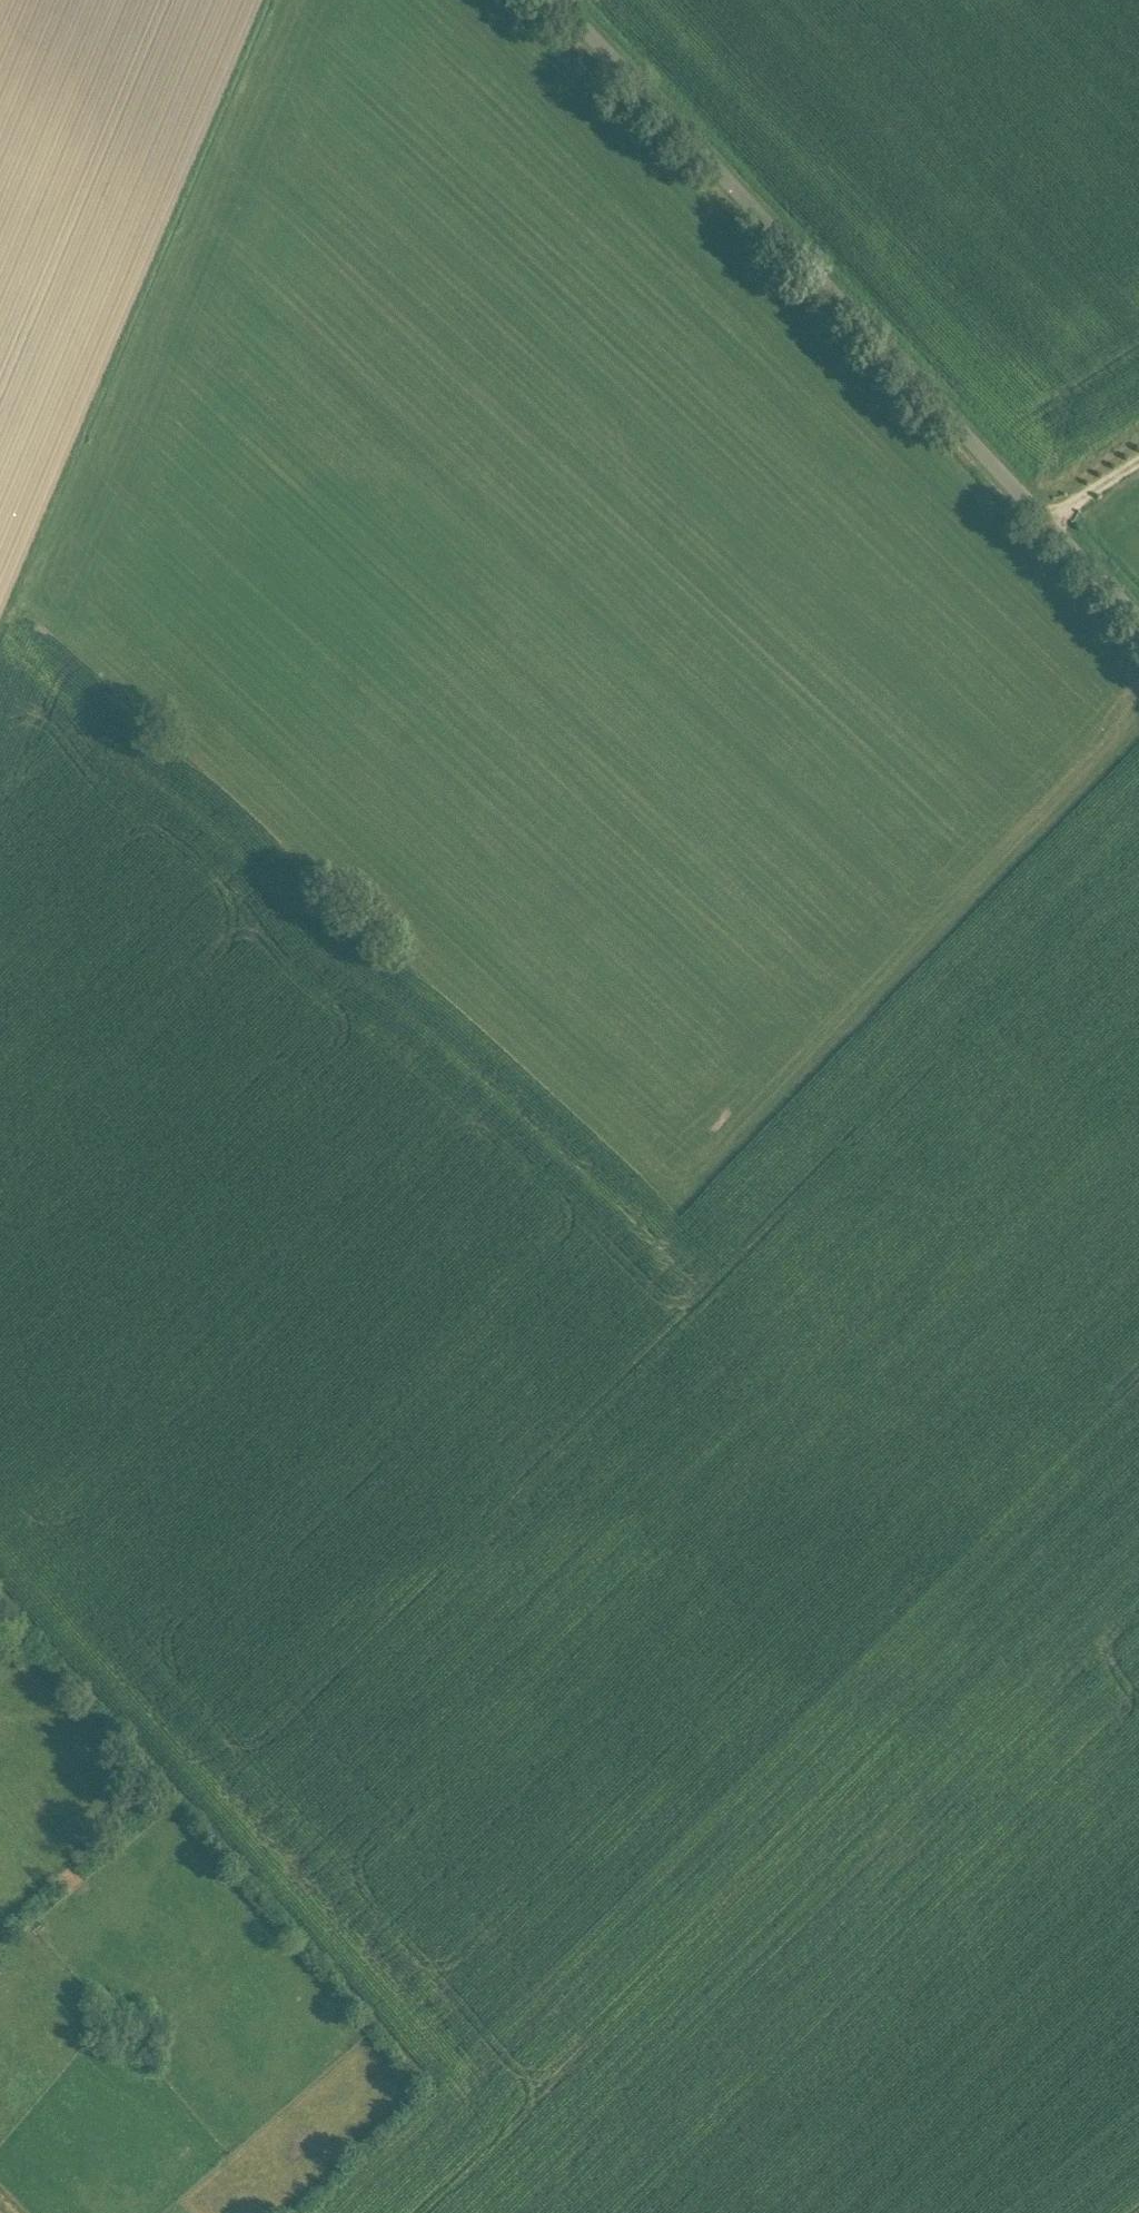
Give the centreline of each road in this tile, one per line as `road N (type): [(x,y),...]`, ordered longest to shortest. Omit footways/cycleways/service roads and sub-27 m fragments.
road 1 (unclassified): [(1031,496),(548,0)]
road 2 (unclassified): [(1138,609),(1031,496)]
road 3 (unclassified): [(1031,496),(1138,429)]

